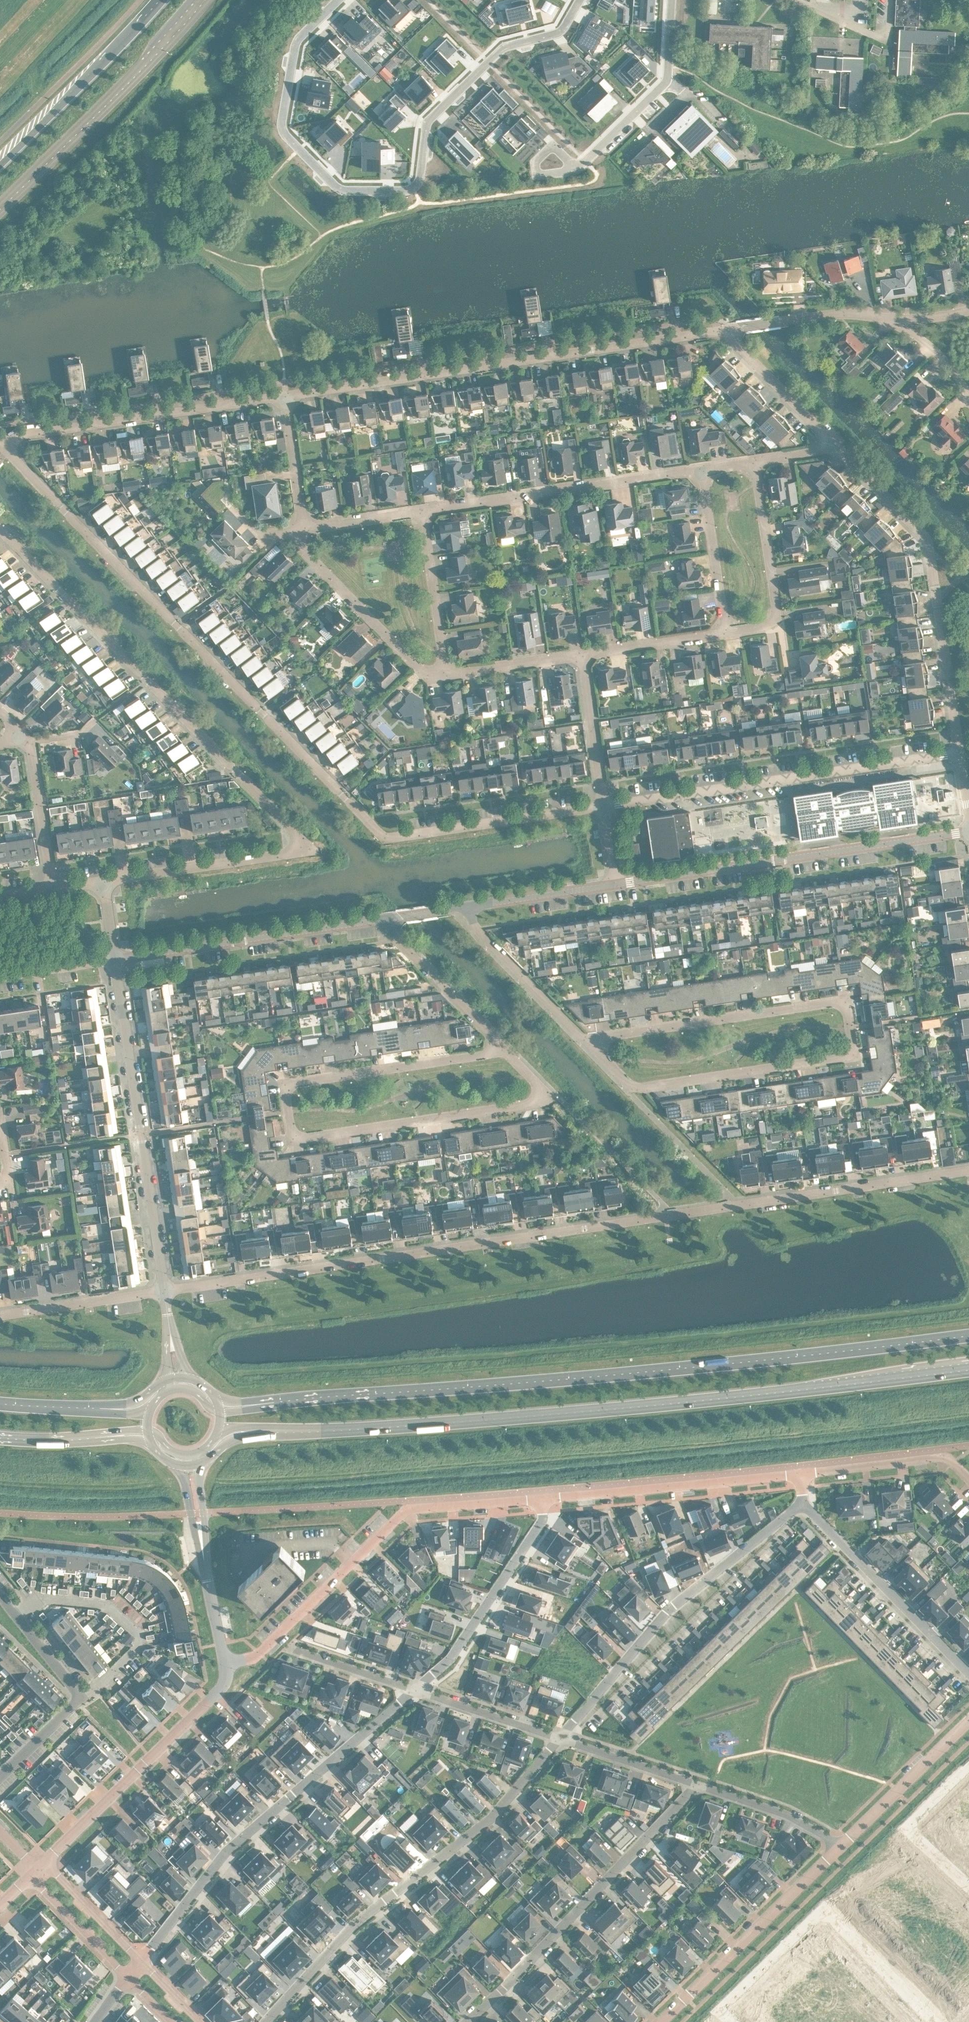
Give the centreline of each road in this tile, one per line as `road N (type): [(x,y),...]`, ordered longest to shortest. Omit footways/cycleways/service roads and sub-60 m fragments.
road 1 (residential): [(603,804),(383,835),(4,440),(287,394)]
road 2 (residential): [(163,1287),(968,1168)]
road 3 (secondary): [(271,1430),(609,1407),(968,1366)]
road 4 (secondary): [(968,1332),(274,1399)]
road 5 (residential): [(101,879),(287,852),(296,841),(292,826),(0,528)]
road 6 (residential): [(335,0),(294,46),(284,126),(337,186),(406,190),(422,174),(433,114),(504,48),(557,30),(579,0)]
road 7 (residential): [(585,1040),(840,1000),(848,1010),(851,1050),(840,1058),(630,1086),(611,1069)]
road 8 (residential): [(287,394),(723,328)]
road 9 (residential): [(262,2021),(348,1929),(492,1814),(560,1736)]
road 10 (residential): [(140,1959),(229,1847),(417,1689)]
road 11 (residential): [(603,804),(959,751)]
road 12 (residential): [(506,1048),(539,1087),(529,1103),(303,1135),(289,1128),(289,1082)]
road 13 (tertiary): [(613,883),(968,830)]
road 14 (residential): [(959,751),(927,545),(832,442)]
road 15 (residential): [(560,1736),(672,1604),(802,1504)]
road 16 (residential): [(462,2021),(698,1783)]
road 17 (tertiary): [(163,1287),(113,957)]
road 18 (residential): [(936,2021),(829,1912),(721,2011),(733,2021)]
road 19 (secondary): [(0,210),(208,0)]
road 20 (residential): [(224,1659),(223,1681),(38,1867)]
road 21 (residential): [(702,466),(422,507)]
road 22 (tertiary): [(113,957),(383,918)]
road 23 (residential): [(550,1499),(801,1474)]
road 24 (residential): [(659,2021),(838,1846)]
road 25 (residential): [(802,1504),(968,1673)]
road 26 (residential): [(417,1689),(442,1672),(550,1511),(550,1499)]
road 27 (residential): [(0,1596),(77,1697),(0,1772)]
road 28 (secondary): [(159,0),(0,162)]
road 29 (residential): [(289,1082),(506,1048)]
road 30 (residential): [(724,630),(776,617),(751,457)]
road 31 (residential): [(294,528),(300,547),(417,666),(445,672)]
road 32 (residential): [(838,1846),(968,1717)]
road 33 (residential): [(585,1040),(463,905)]
road 34 (residential): [(400,1515),(270,1640)]
road 35 (residential): [(383,918),(506,1048)]
road 36 (residential): [(801,1474),(942,1455),(968,1476)]
road 37 (residential): [(723,328),(844,312),(894,318)]
road 38 (residential): [(445,672),(422,507)]
road 39 (residential): [(724,630),(702,466)]
road 40 (residential): [(163,1287),(0,1312)]
road 41 (residential): [(968,1776),(911,1833),(968,1887)]
road 42 (residential): [(832,442),(723,328)]
road 43 (residential): [(270,1640),(417,1689)]
road 44 (residential): [(698,1783),(787,1812),(838,1846)]
road 45 (residential): [(603,804),(583,651)]
road 46 (tertiary): [(463,905),(613,883)]
road 47 (residential): [(52,887),(27,738)]
road 48 (residential): [(400,1515),(550,1499)]
road 49 (residential): [(417,1689),(560,1736)]
road 50 (residential): [(560,1736),(698,1783)]
road 51 (residential): [(583,651),(724,630)]
road 52 (residential): [(38,1867),(41,1888),(126,1974)]
road 53 (residential): [(140,1959),(55,1871),(38,1867)]
road 54 (residential): [(445,672),(583,651)]
road 55 (residential): [(801,0),(887,40),(889,0)]
road 56 (residential): [(305,524),(287,394)]
road 57 (residential): [(575,165),(666,78)]

